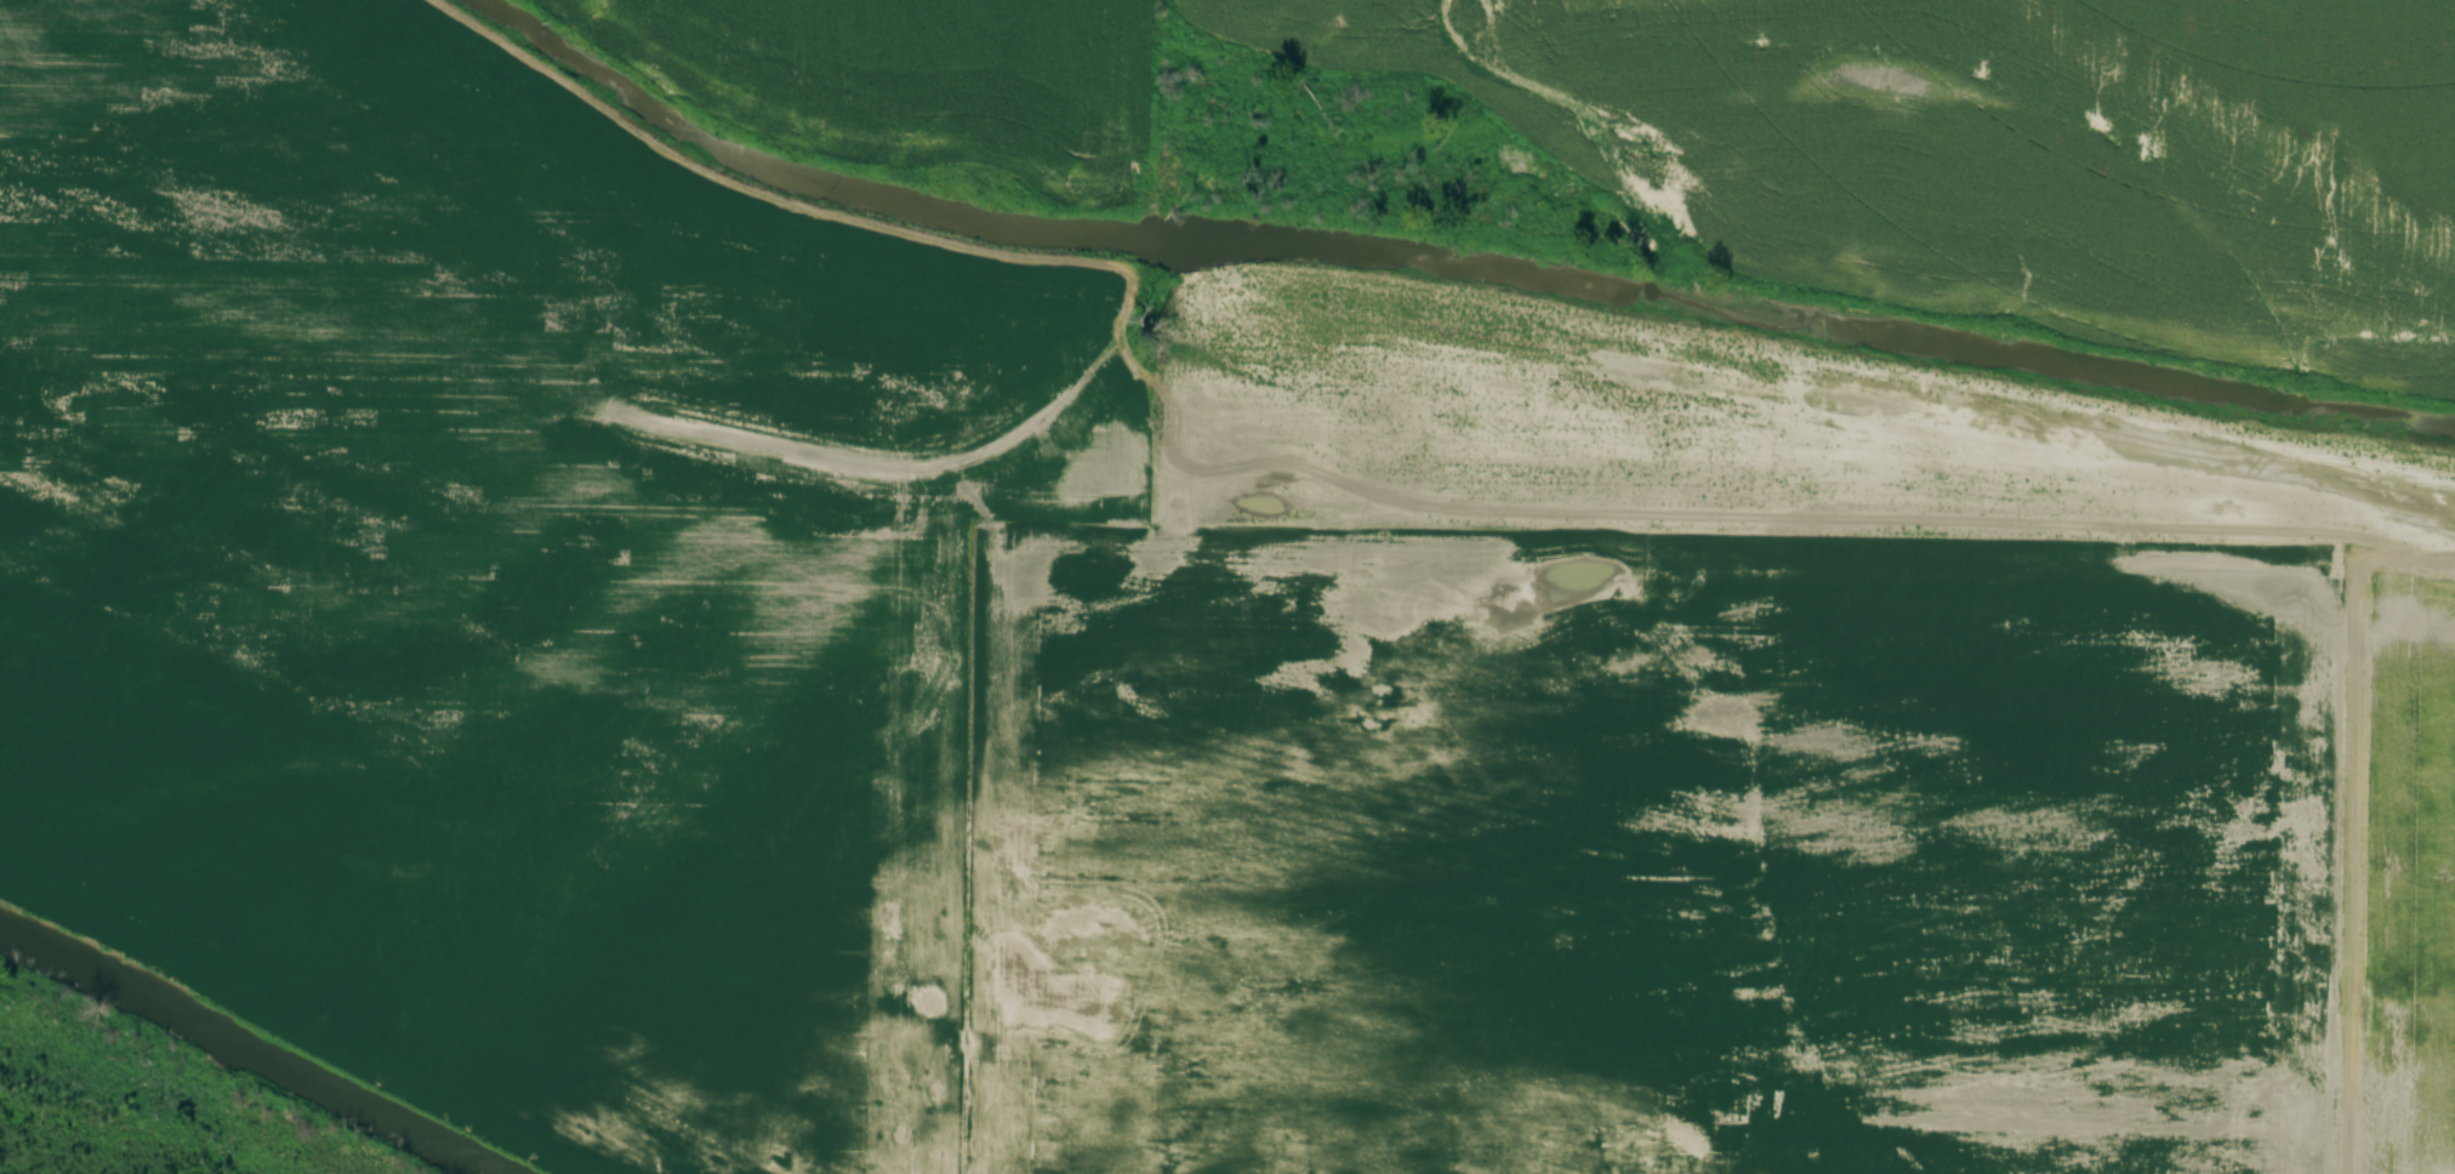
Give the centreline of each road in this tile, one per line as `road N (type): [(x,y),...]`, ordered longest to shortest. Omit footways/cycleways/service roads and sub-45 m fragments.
road 1 (residential): [(2343,1173),(2353,583),(2408,536),(2454,528)]

